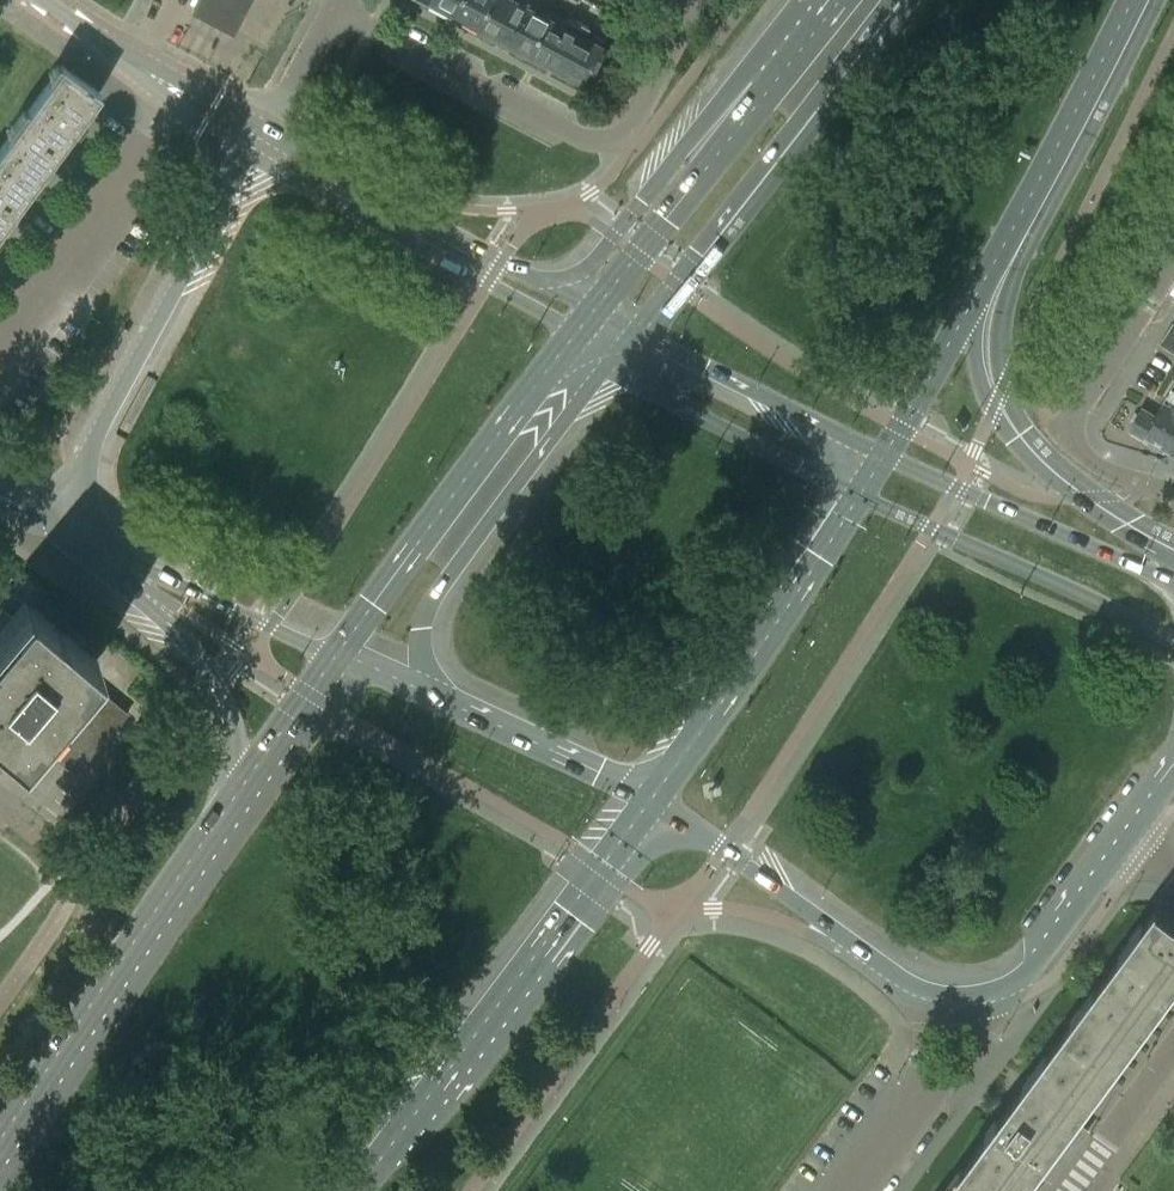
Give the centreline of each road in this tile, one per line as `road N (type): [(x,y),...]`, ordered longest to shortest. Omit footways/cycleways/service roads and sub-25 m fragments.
road 1 (primary): [(355,1190),(653,798)]
road 2 (residential): [(703,0),(639,119),(616,141),(598,144),(333,10)]
road 3 (tertiary): [(266,134),(86,460),(82,500),(100,547)]
road 4 (primary): [(640,330),(539,449),(423,614),(424,656),(449,705)]
road 5 (primary): [(594,307),(335,657)]
road 6 (primary): [(237,810),(0,1159)]
road 7 (primary): [(898,0),(640,330)]
road 8 (primary): [(653,798),(886,455)]
road 9 (primary): [(807,0),(592,264),(576,274),(537,277)]
road 10 (primary): [(829,0),(594,307)]
road 11 (primary): [(1173,554),(1028,445),(997,398),(982,327),(996,252)]
road 12 (tertiary): [(653,798),(921,992)]
road 13 (residential): [(1172,491),(1106,471),(1076,448),(1070,431),(1173,255)]
road 14 (tertiary): [(1173,572),(991,506),(886,455)]
road 15 (primary): [(100,547),(211,675),(233,729),(237,810)]
road 16 (tertiary): [(537,277),(266,134)]
road 17 (residential): [(8,341),(187,94)]
road 18 (primary): [(996,252),(1129,0)]
road 19 (tertiary): [(886,455),(640,330)]
road 20 (tertiary): [(100,547),(335,657)]
road 21 (primary): [(886,455),(996,252)]
road 22 (tertiary): [(449,705),(653,798)]
road 23 (tertiary): [(999,990),(1049,946),(1124,836)]
road 24 (primary): [(335,657),(237,810)]
road 25 (residential): [(1072,1190),(1173,1057)]
road 26 (residential): [(187,94),(50,0)]
road 27 (residential): [(266,134),(333,10)]
road 28 (residential): [(919,1091),(947,1085),(993,1021),(999,990)]
road 29 (residential): [(844,1190),(919,1091)]
road 30 (tertiary): [(335,657),(449,705)]

